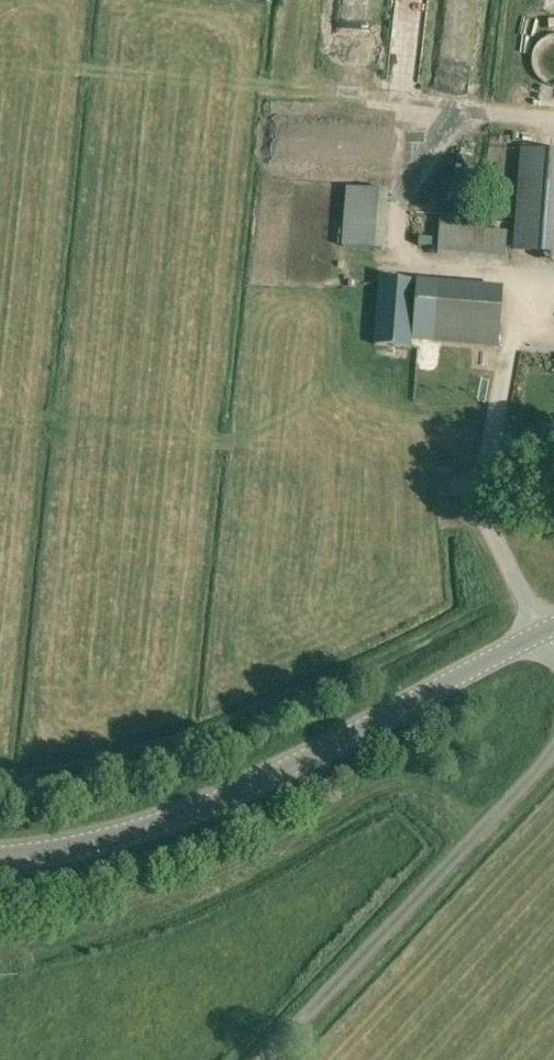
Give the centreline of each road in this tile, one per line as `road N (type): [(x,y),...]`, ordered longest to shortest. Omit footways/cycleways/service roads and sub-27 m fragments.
road 1 (tertiary): [(553,627),(241,790),(93,841),(0,857)]

